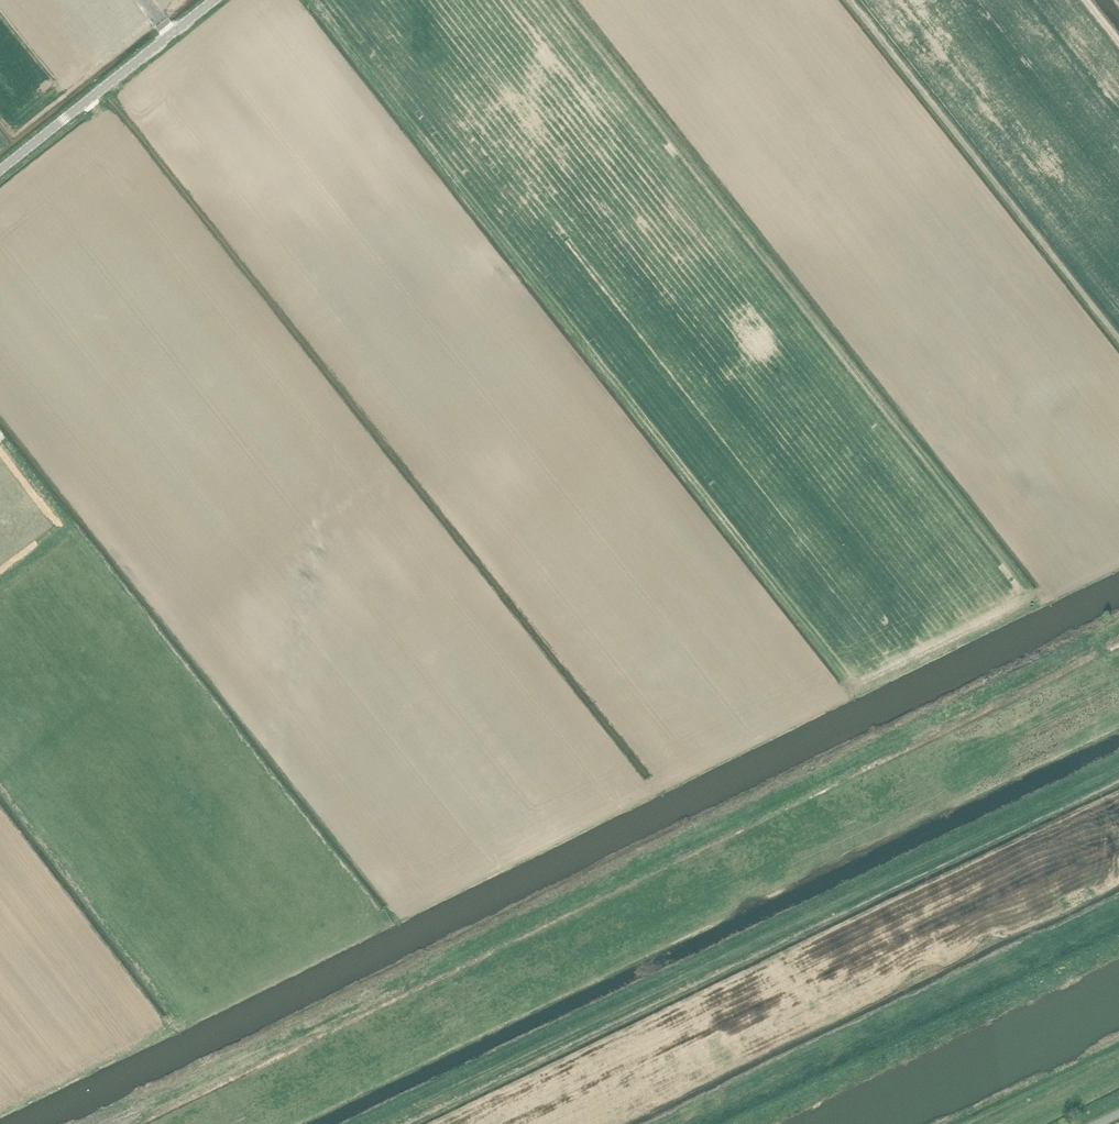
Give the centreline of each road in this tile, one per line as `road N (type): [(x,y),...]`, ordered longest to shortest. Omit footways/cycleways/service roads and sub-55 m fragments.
road 1 (track): [(374,1123),(1118,767)]
road 2 (unclassified): [(0,169),(213,0)]

